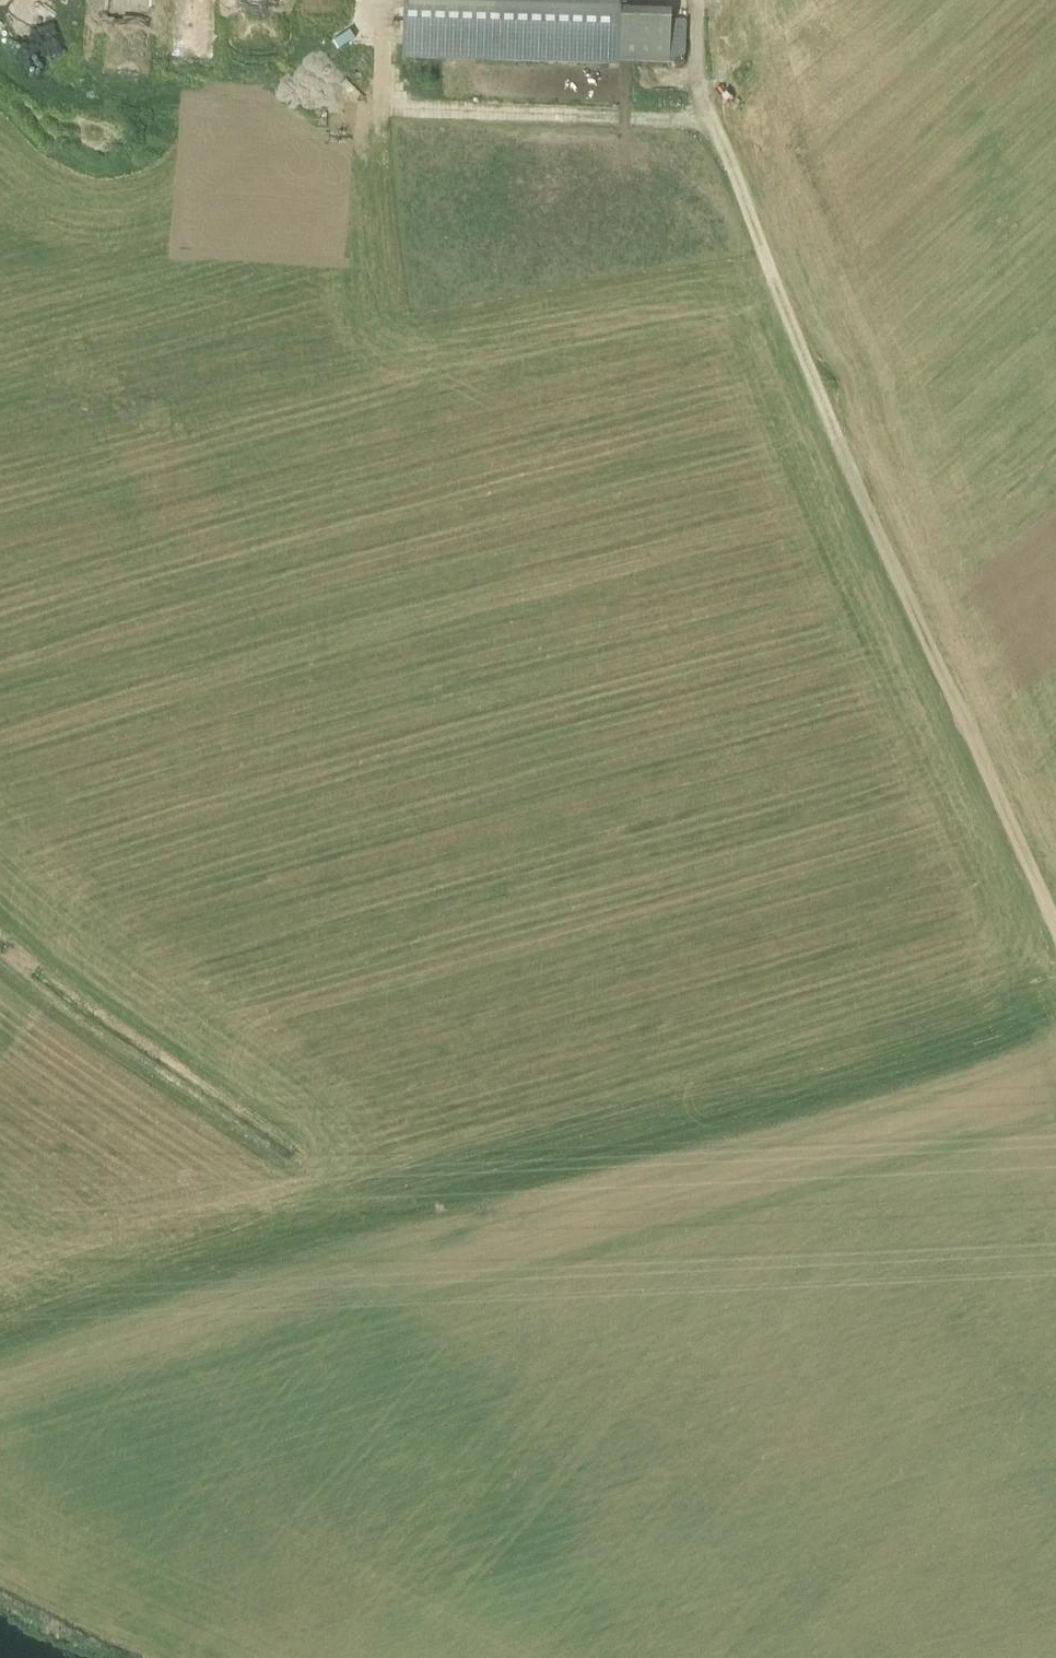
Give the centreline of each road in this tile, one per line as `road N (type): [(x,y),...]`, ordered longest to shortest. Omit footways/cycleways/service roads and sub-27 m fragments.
road 1 (track): [(695,0),(697,60),(717,149),(1055,941)]

